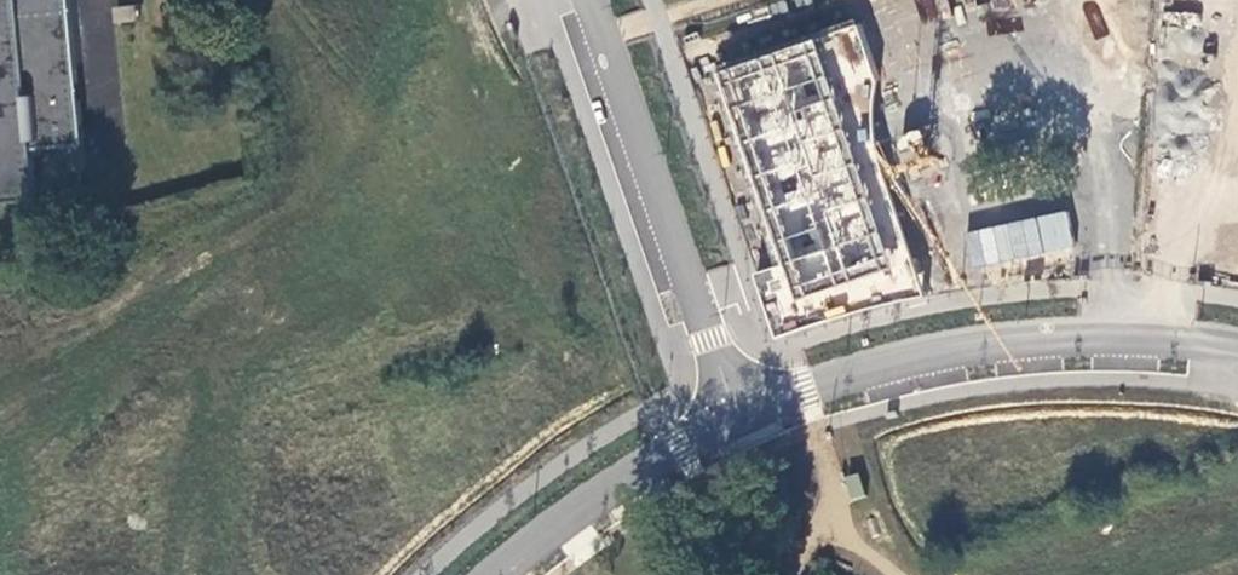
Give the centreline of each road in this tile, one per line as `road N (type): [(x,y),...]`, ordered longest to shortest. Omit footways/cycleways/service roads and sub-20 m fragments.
road 1 (unclassified): [(1237,351),(1110,341),(1032,346),(729,414)]
road 2 (residential): [(729,414),(589,0)]
road 3 (unclassified): [(729,414),(587,500),(491,574)]

